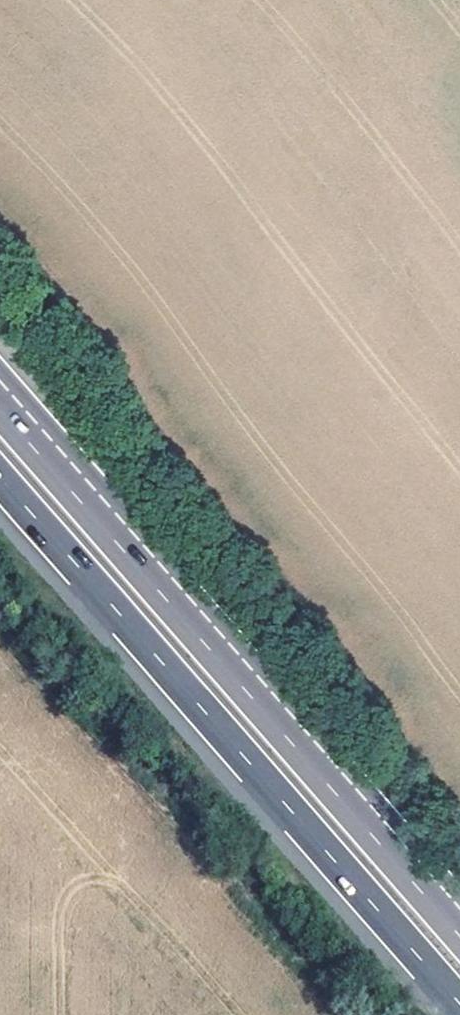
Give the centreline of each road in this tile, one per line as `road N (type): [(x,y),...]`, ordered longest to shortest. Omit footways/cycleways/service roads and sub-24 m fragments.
road 1 (motorway): [(459,925),(0,397)]
road 2 (motorway): [(0,478),(459,1005)]

